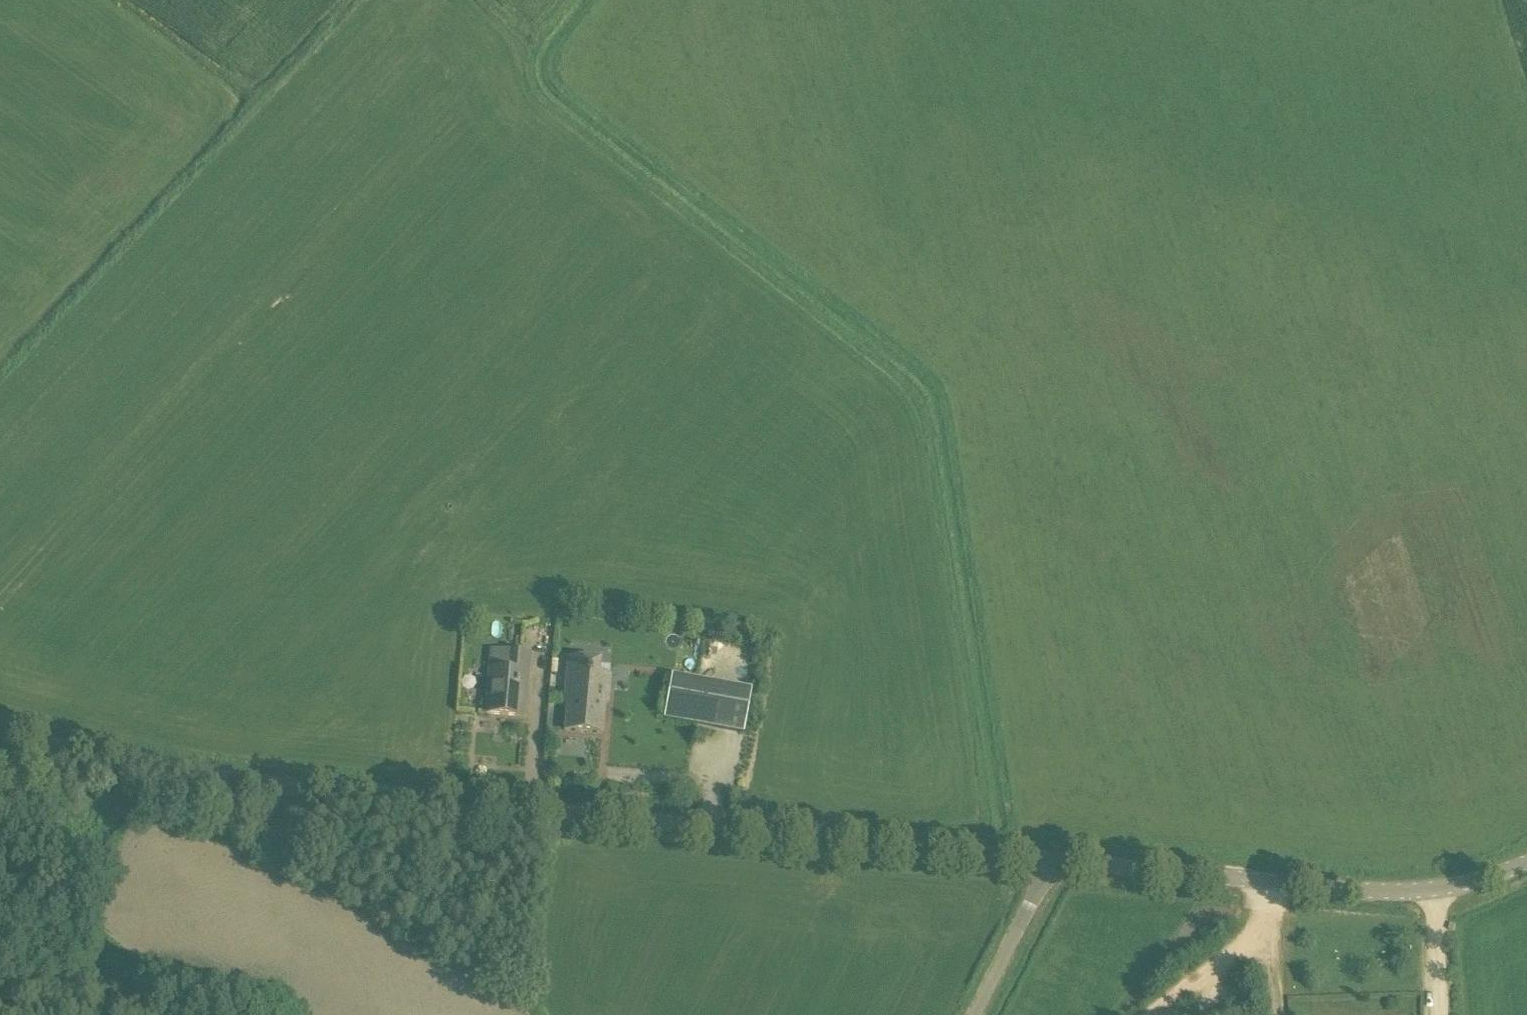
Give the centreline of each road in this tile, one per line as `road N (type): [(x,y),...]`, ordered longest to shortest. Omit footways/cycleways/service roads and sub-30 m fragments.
road 1 (tertiary): [(0,716),(139,753),(1049,858)]
road 2 (tertiary): [(1049,858),(1411,893),(1526,854)]
road 3 (unclassified): [(970,1014),(1049,858)]

